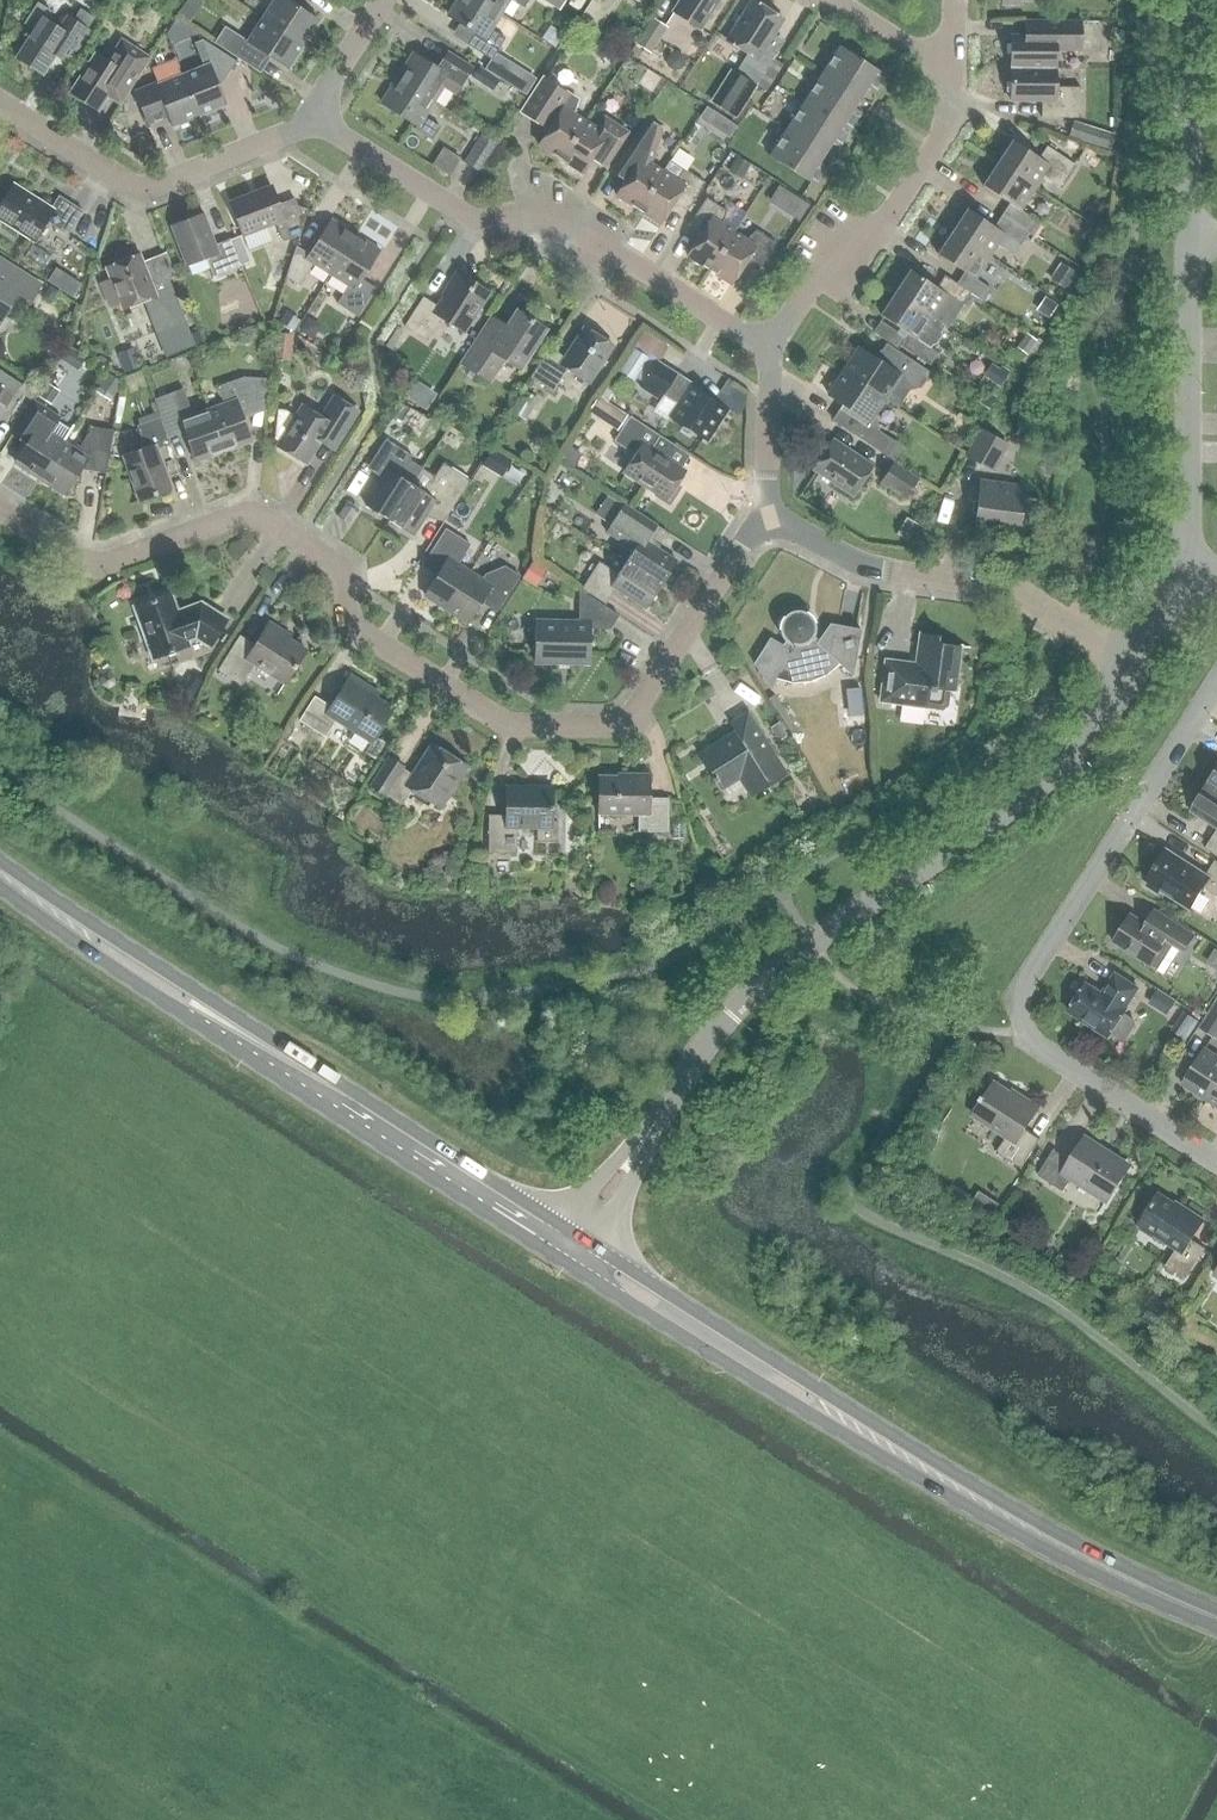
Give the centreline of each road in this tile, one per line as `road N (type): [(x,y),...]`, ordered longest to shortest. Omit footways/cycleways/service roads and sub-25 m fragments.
road 1 (residential): [(768,520),(625,722),(545,725),(505,725),(352,626),(340,569),(254,514),(93,566),(0,509)]
road 2 (tertiary): [(652,1127),(697,1055),(773,974),(1062,766),(1126,662)]
road 3 (primary): [(557,1223),(0,860)]
road 4 (residential): [(1216,675),(1023,995),(1017,1035),(1216,1164)]
road 5 (primary): [(0,887),(537,1248)]
road 6 (primary): [(574,1272),(947,1496),(1089,1571),(1124,1578)]
road 7 (primary): [(1124,1578),(1099,1552),(960,1477),(593,1246)]
road 8 (residential): [(765,346),(554,210),(469,220),(318,123)]
road 9 (residential): [(1126,662),(1004,592),(872,568),(768,520)]
road 10 (residential): [(0,105),(141,189),(318,123)]
road 11 (residential): [(765,346),(812,283),(877,233),(936,149),(954,108),(954,74)]
road 12 (tertiary): [(1191,555),(1190,241)]
road 13 (tertiary): [(1190,241),(1193,0)]
road 14 (residential): [(768,520),(765,346)]
road 15 (residential): [(954,74),(830,0)]
road 16 (residential): [(318,123),(333,79),(384,0)]
road 17 (tertiary): [(652,1127),(557,1223)]
road 18 (tertiary): [(593,1246),(648,1153),(652,1127)]
road 19 (tertiary): [(1126,662),(1191,555)]

